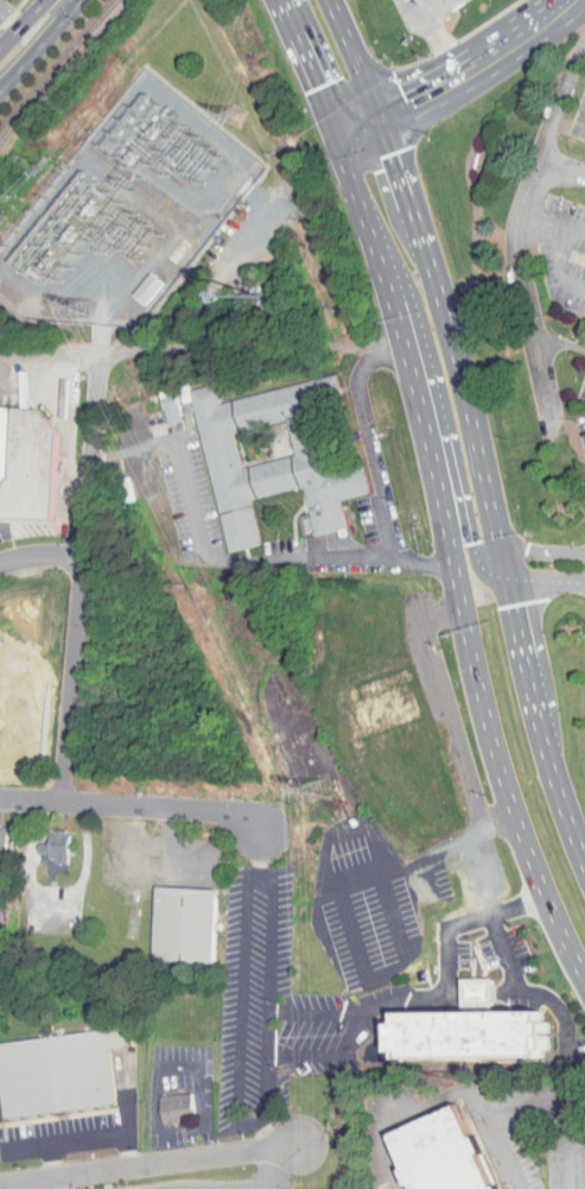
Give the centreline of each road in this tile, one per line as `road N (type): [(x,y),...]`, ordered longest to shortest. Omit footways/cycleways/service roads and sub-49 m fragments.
road 1 (primary): [(337,133),(415,365),(460,609),(513,818),(584,987)]
road 2 (residential): [(65,799),(108,352)]
road 3 (primary): [(498,563),(446,325),(417,234)]
road 4 (primary): [(584,865),(534,715),(498,563)]
road 5 (residential): [(291,1144),(0,1182)]
road 6 (primary): [(399,306),(427,362),(476,552),(498,563)]
road 7 (residential): [(261,830),(229,811),(0,795)]
road 8 (residential): [(0,352),(208,349)]
road 9 (primary): [(280,0),(337,133)]
road 10 (secondary): [(337,133),(456,74)]
road 11 (primary): [(377,115),(324,0)]
road 12 (primary): [(417,234),(377,115)]

